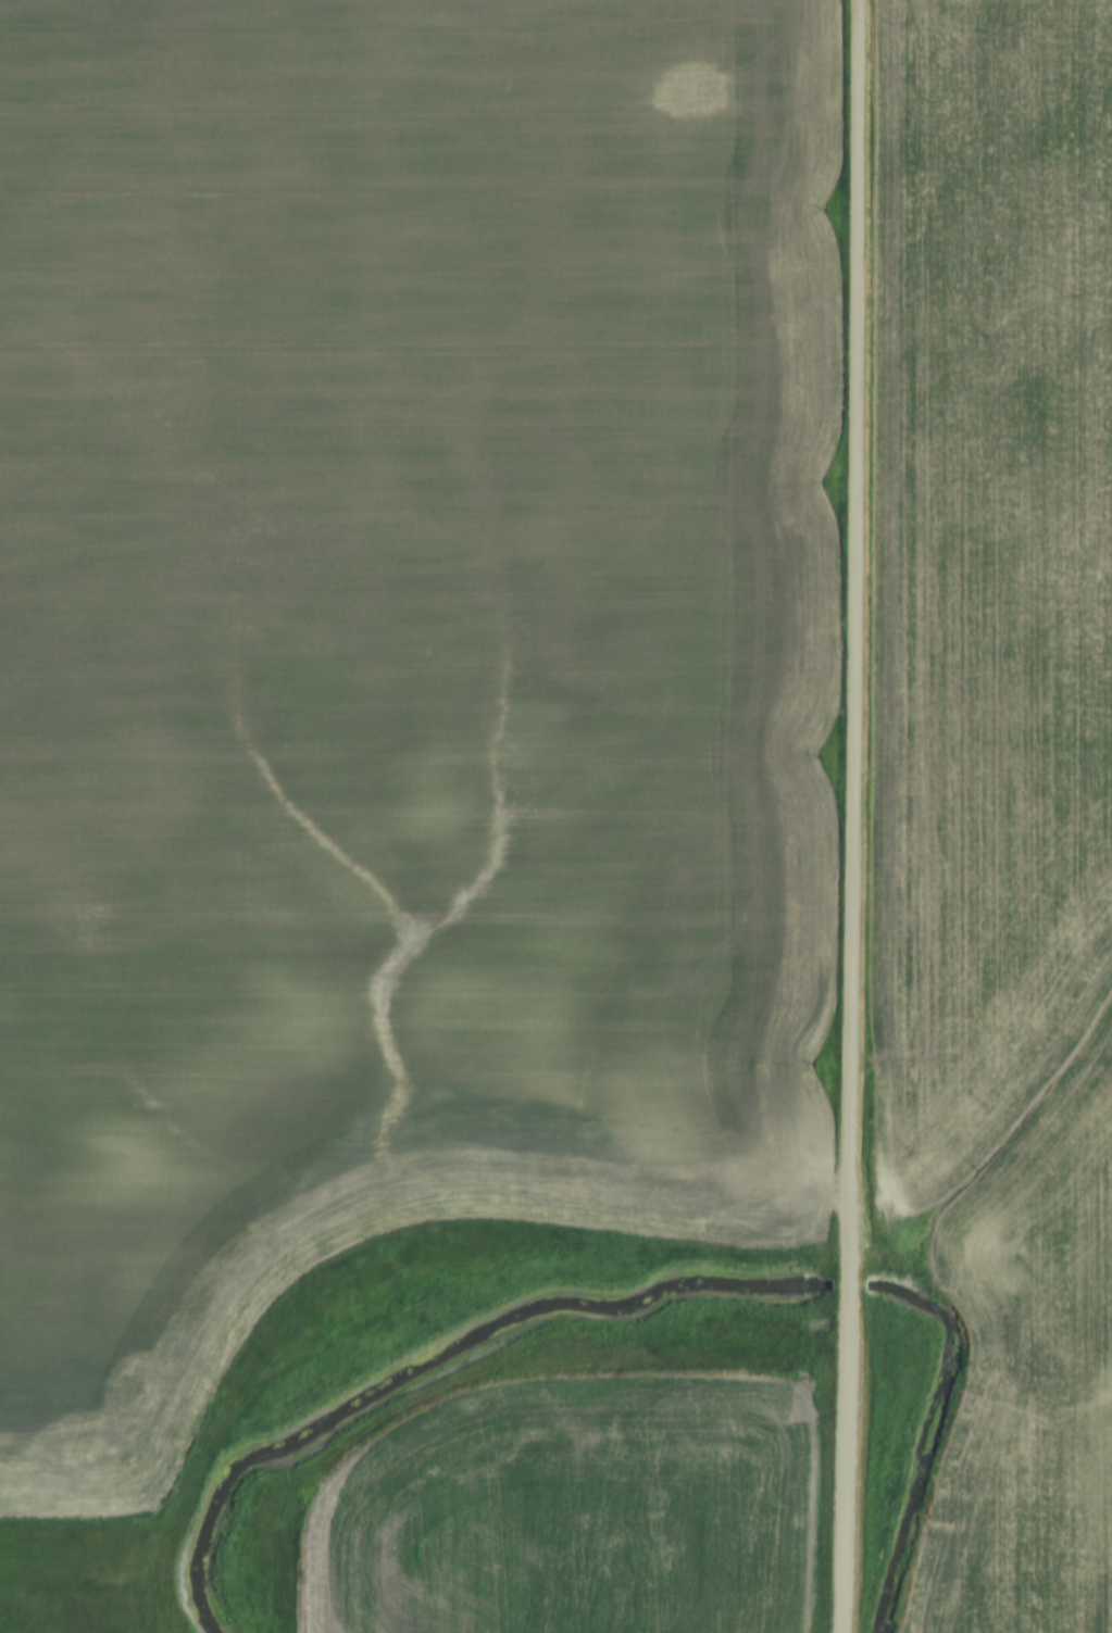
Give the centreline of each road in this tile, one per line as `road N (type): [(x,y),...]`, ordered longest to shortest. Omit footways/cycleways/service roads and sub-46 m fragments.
road 1 (residential): [(850,1289),(864,0)]
road 2 (residential): [(844,1632),(849,1302)]

